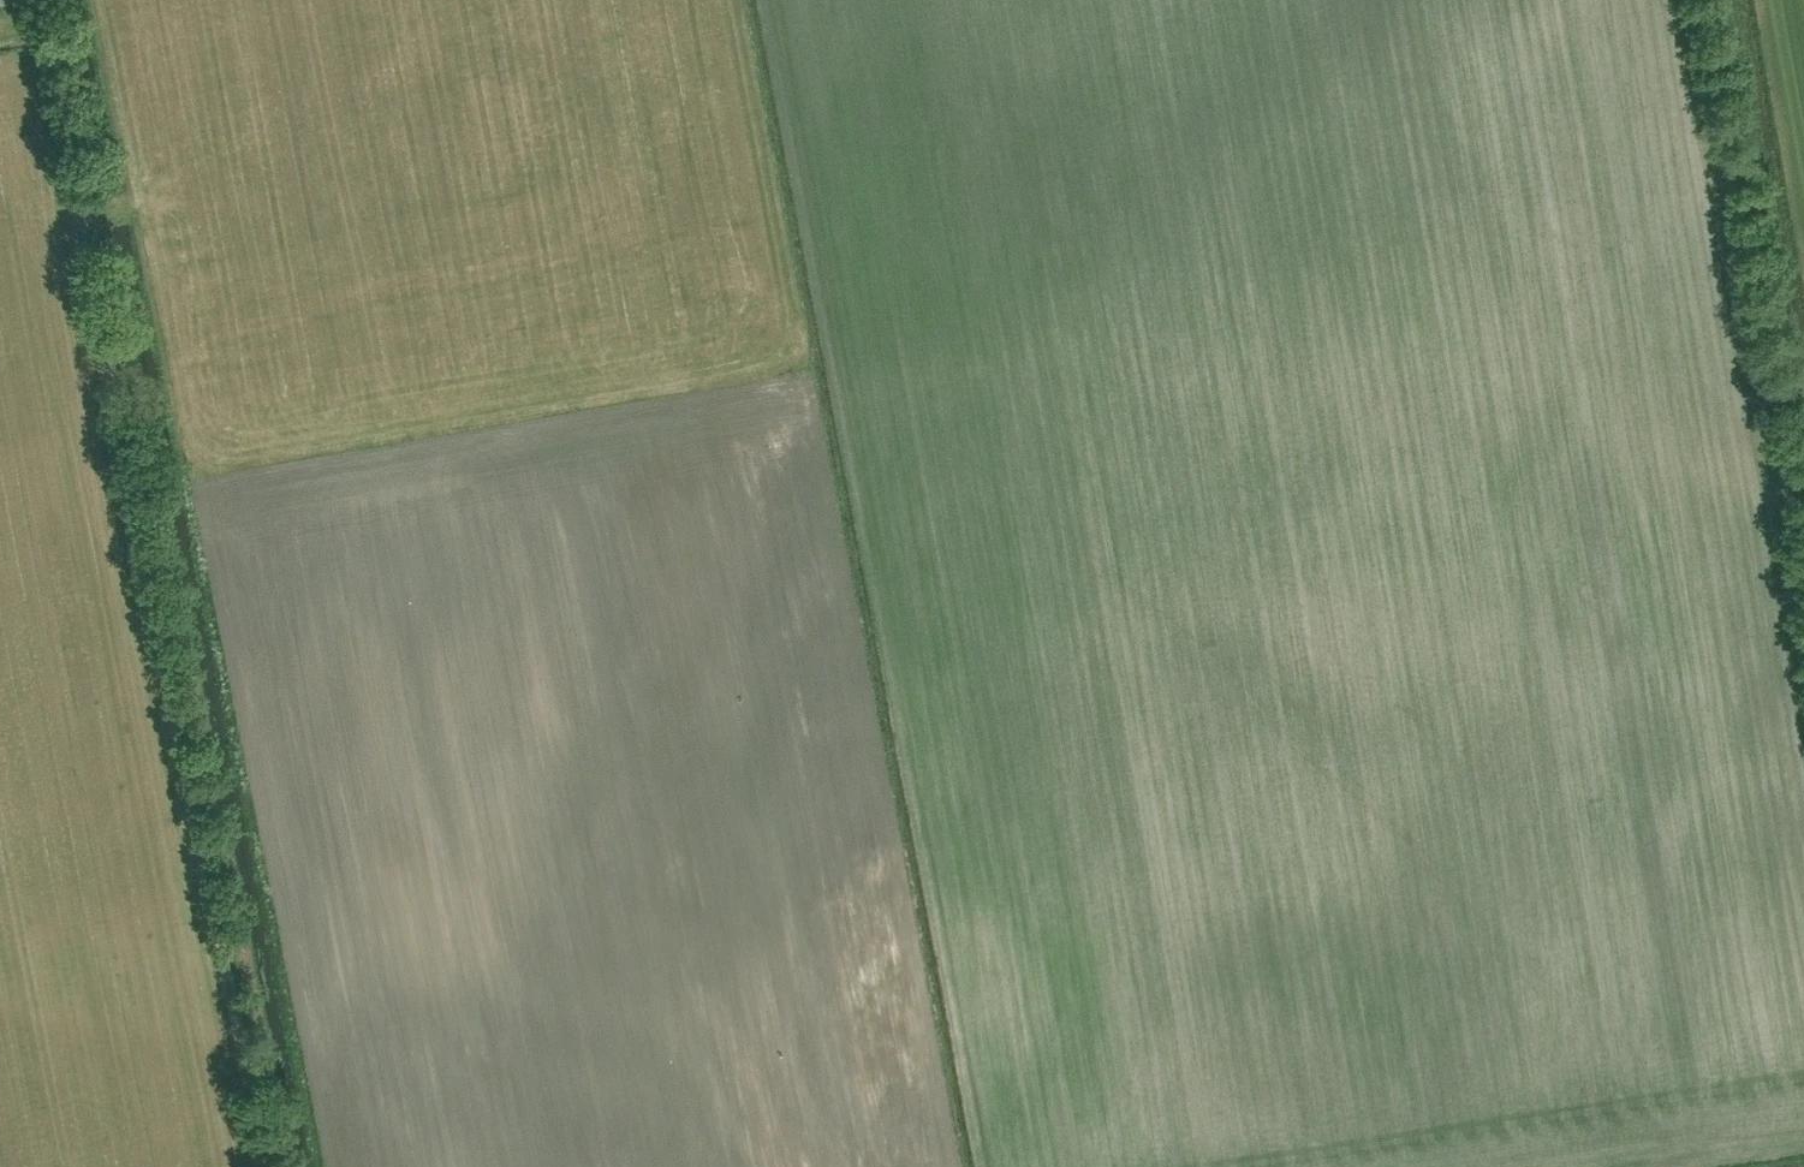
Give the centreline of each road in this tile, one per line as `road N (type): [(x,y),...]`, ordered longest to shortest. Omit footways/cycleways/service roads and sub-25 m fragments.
road 1 (track): [(270,1166),(42,0)]

